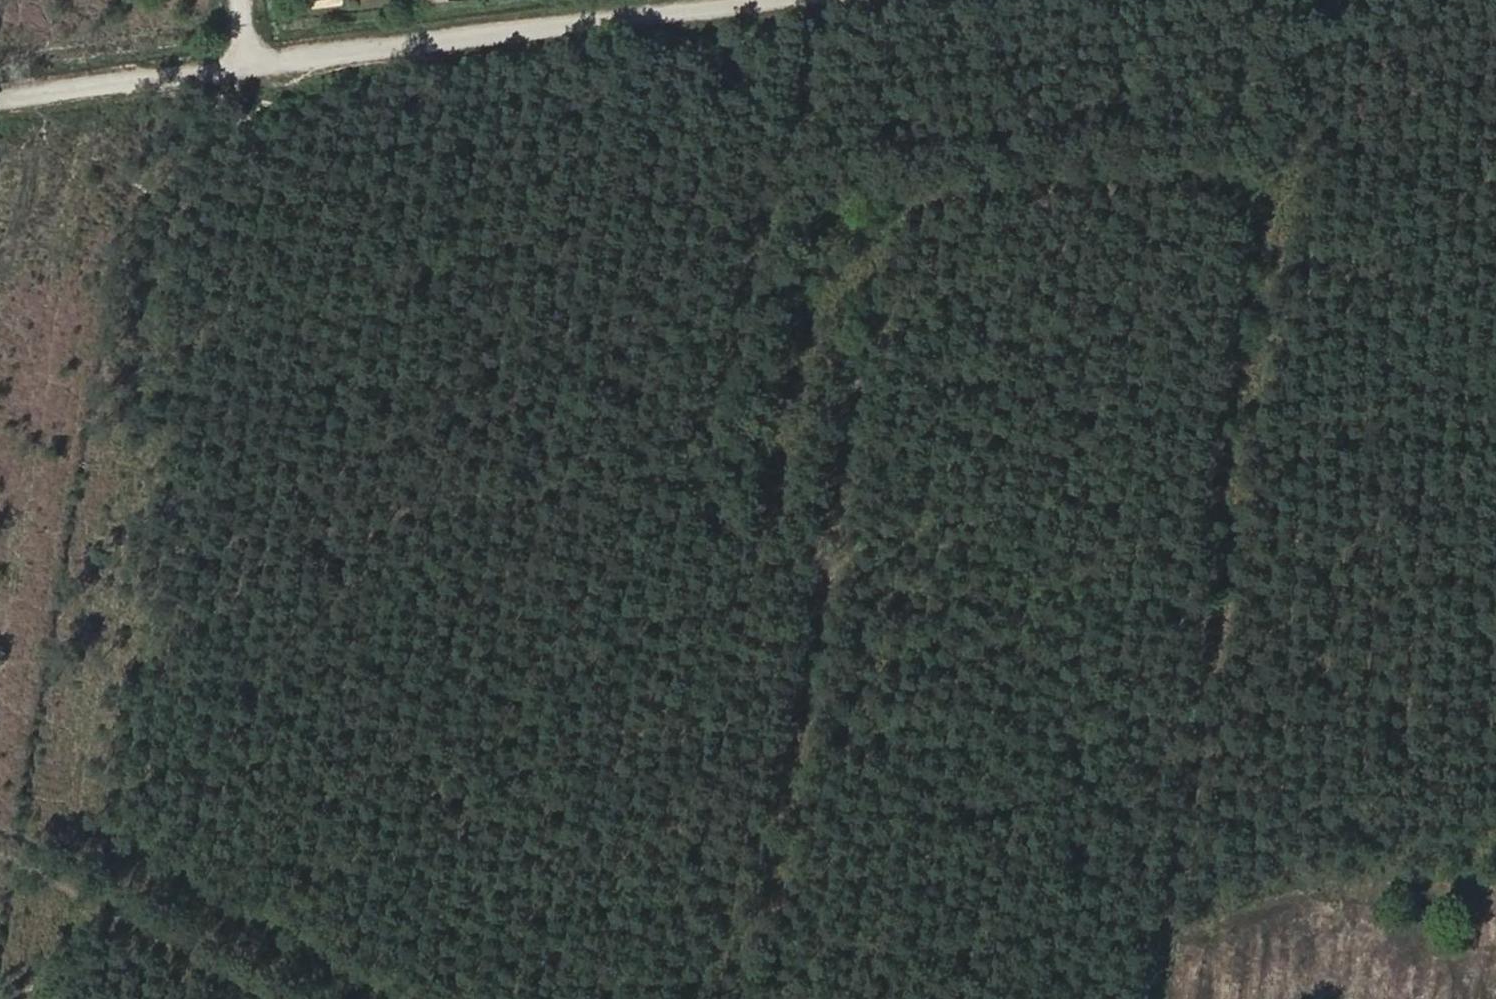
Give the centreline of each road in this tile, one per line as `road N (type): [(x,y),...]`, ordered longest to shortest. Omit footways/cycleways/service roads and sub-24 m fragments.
road 1 (track): [(0,854),(273,998)]
road 2 (track): [(255,63),(0,100)]

